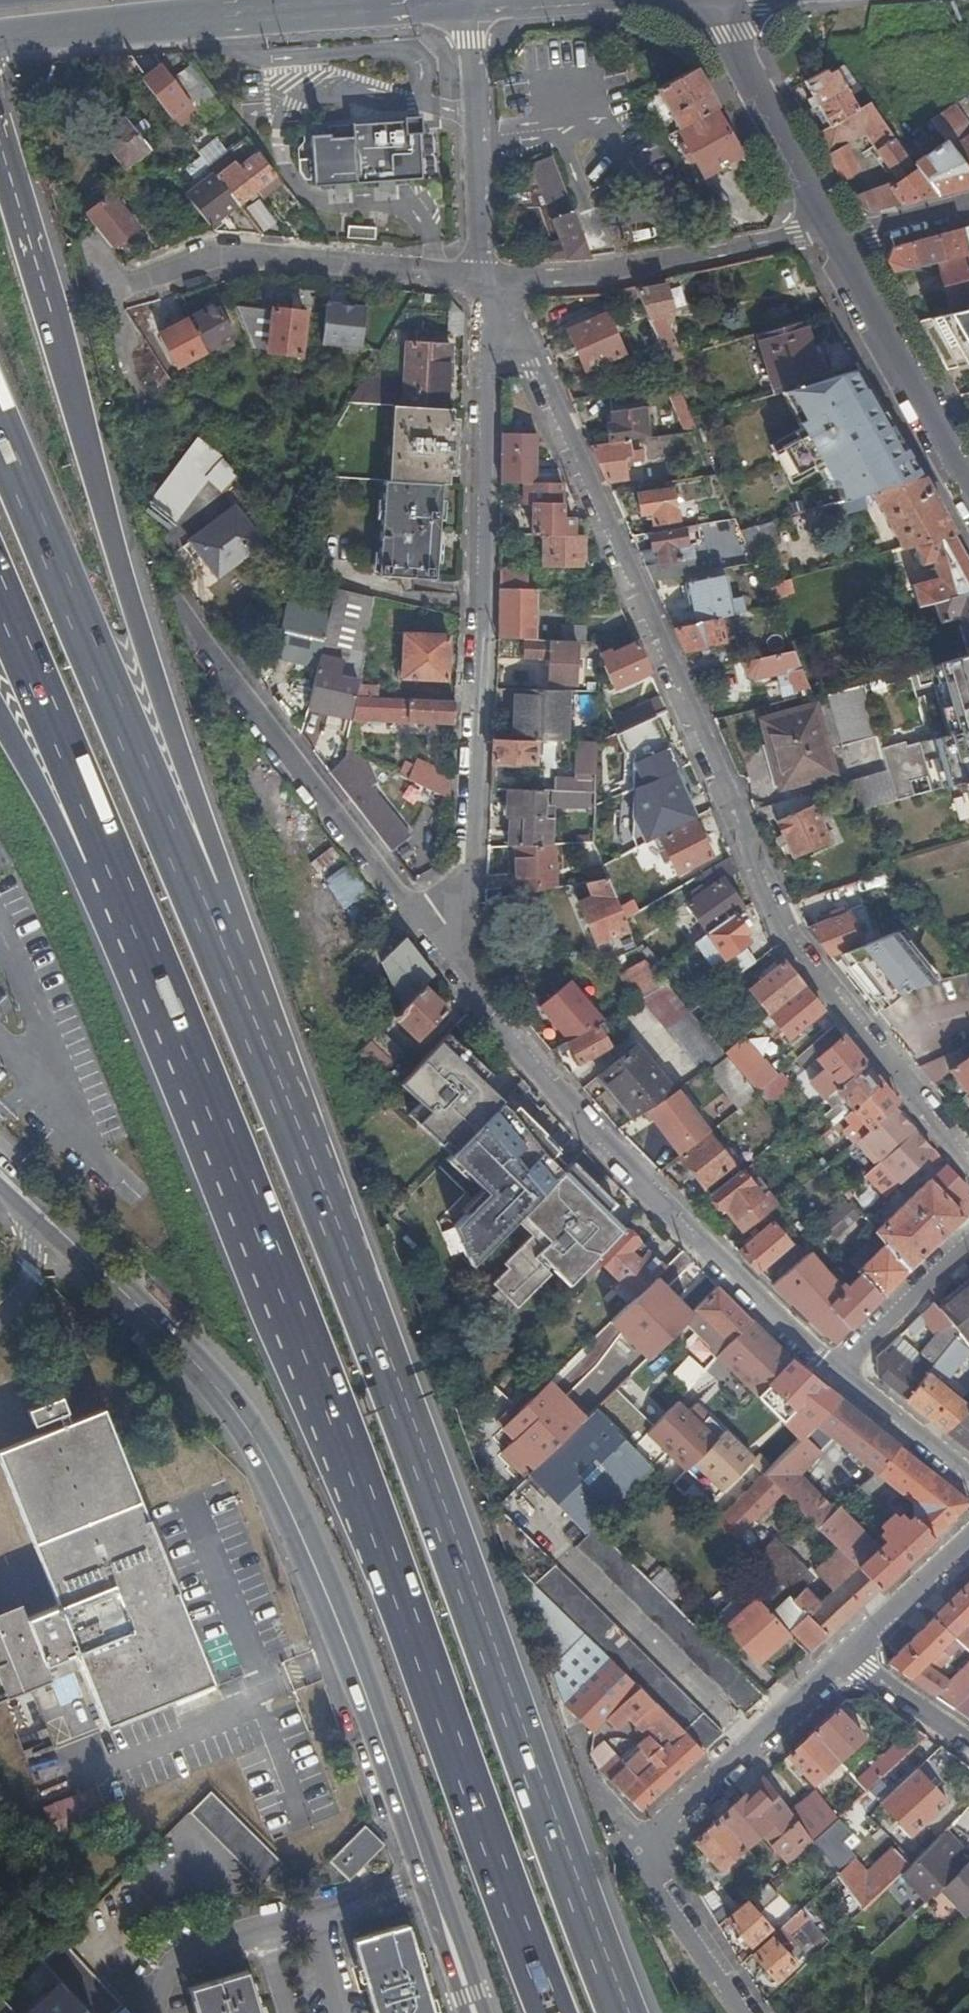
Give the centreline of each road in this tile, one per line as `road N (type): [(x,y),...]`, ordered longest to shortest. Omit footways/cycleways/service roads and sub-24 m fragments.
road 1 (motorway): [(108,869),(371,1515),(554,2012)]
road 2 (motorway): [(615,2012),(255,1034)]
road 3 (residential): [(968,1162),(803,960),(536,365),(479,280)]
road 4 (tertiary): [(27,1200),(249,1428),(295,1518),(384,1746),(475,2012)]
road 5 (motorway): [(255,1034),(222,875),(137,625),(64,357)]
road 6 (residential): [(479,280),(484,701),(462,966)]
road 7 (motorway): [(255,1034),(0,439)]
road 8 (residential): [(462,966),(591,1135),(834,1370)]
road 9 (residential): [(177,604),(462,966)]
road 10 (residential): [(103,294),(208,261),(479,280)]
road 11 (residential): [(479,280),(621,272),(830,237)]
road 12 (primary): [(168,26),(470,10)]
road 13 (secondary): [(830,237),(968,486)]
road 14 (motorway): [(0,609),(108,869)]
road 15 (residential): [(646,1856),(843,1658)]
road 16 (residential): [(470,10),(479,280)]
road 17 (secondary): [(710,0),(830,237)]
road 18 (motorway): [(64,357),(0,109)]
road 19 (motorway): [(64,357),(32,286),(0,173)]
road 20 (residential): [(968,1246),(834,1370)]
road 21 (motorway): [(0,728),(58,833),(108,869)]
road 22 (residential): [(738,2012),(646,1856)]
road 23 (primary): [(470,10),(646,0)]
road 24 (residential): [(843,1658),(968,1535)]
road 25 (residential): [(834,1370),(968,1482)]
road 26 (primary): [(168,26),(220,9),(326,0)]
road 27 (primary): [(8,38),(168,26)]
road 28 (residential): [(571,1723),(594,1787),(646,1856)]
road 29 (residential): [(968,1745),(843,1658)]
road 30 (residential): [(830,237),(968,201)]
road 31 (residential): [(27,1200),(32,1271),(0,1323)]

